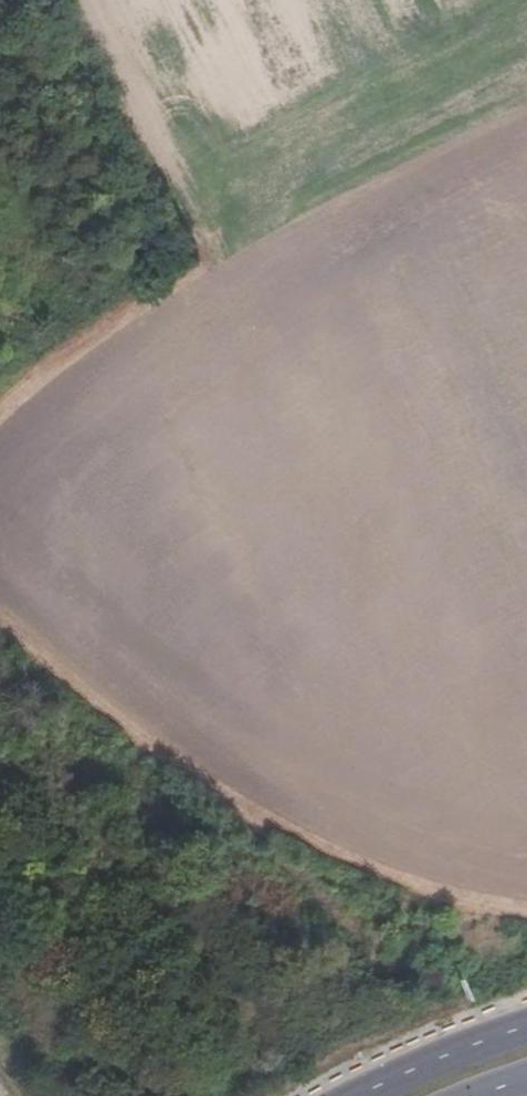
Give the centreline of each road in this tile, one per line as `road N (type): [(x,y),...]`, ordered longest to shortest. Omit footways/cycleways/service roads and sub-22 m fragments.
road 1 (track): [(526,123),(0,382)]
road 2 (primary): [(526,1027),(360,1095)]

